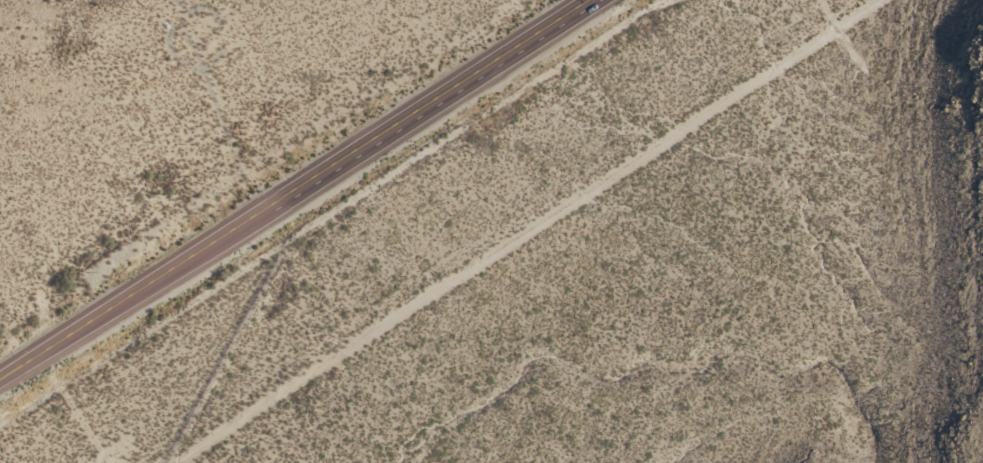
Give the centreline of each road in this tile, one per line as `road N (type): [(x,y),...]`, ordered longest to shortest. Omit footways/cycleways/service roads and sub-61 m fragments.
road 1 (residential): [(175,462),(886,0)]
road 2 (trunk): [(243,219),(586,0)]
road 3 (trunk): [(0,375),(243,219)]

